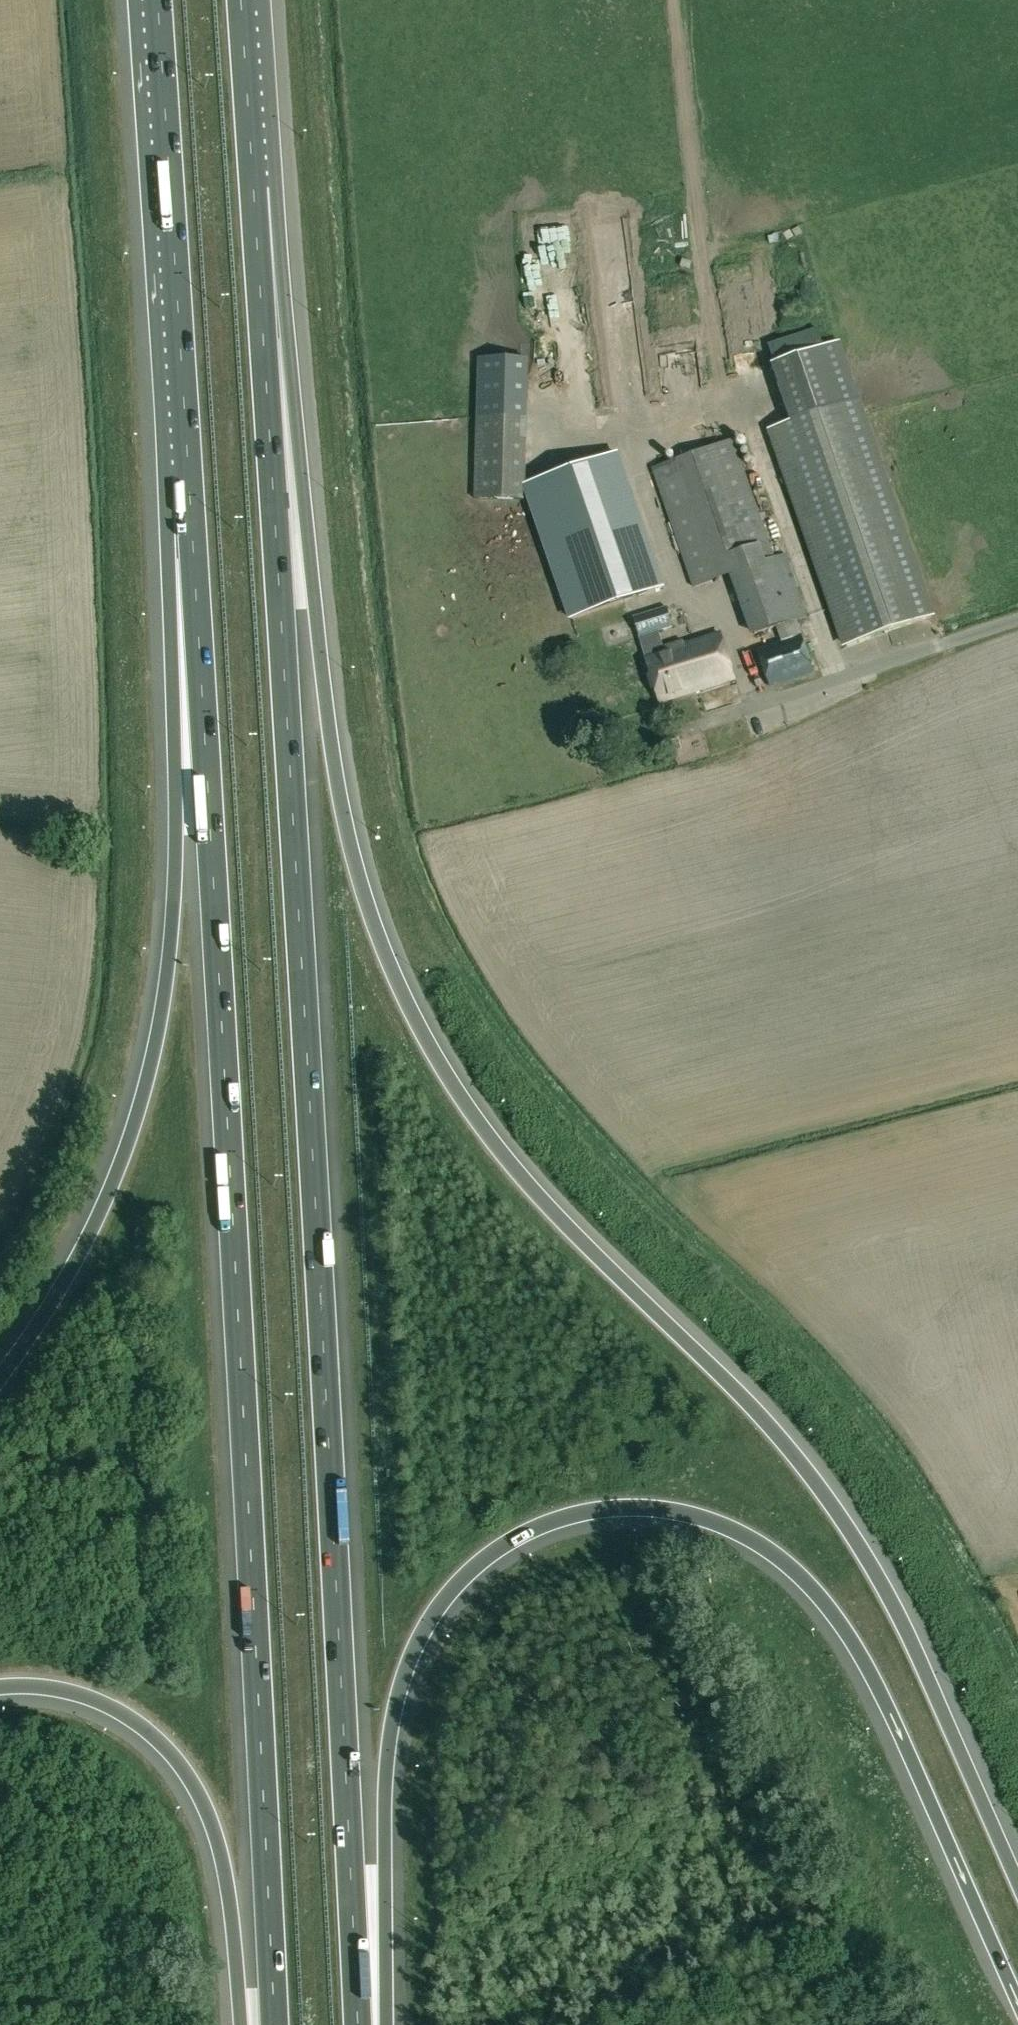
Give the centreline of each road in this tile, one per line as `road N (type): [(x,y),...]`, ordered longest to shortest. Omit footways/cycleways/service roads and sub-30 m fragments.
road 1 (motorway): [(1017,1875),(917,1652),(840,1515),(719,1372),(505,1161),(395,981),(357,878),(332,736),(293,399),(252,190)]
road 2 (motorway): [(360,2024),(252,190)]
road 3 (motorway): [(190,480),(271,2024)]
road 4 (motorway): [(383,2024),(388,1743),(426,1628),(501,1548),(564,1519),(636,1510),(735,1533),(797,1576),(846,1634),(890,1713),(1017,1997)]
road 5 (motorway): [(190,480),(171,881),(147,1066),(120,1157),(59,1283),(0,1368)]
road 6 (motorway): [(156,0),(190,480)]
road 7 (motorway): [(0,1691),(66,1694),(103,1707),(167,1755),(218,1851),(239,2024)]
road 8 (unclassified): [(1017,619),(764,704)]
road 9 (motorway): [(252,190),(239,0)]

